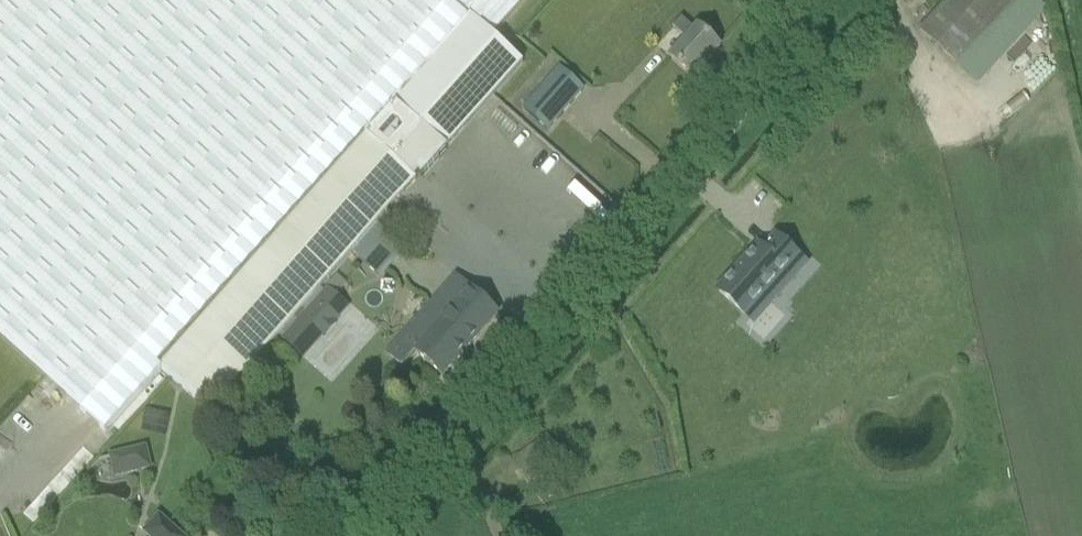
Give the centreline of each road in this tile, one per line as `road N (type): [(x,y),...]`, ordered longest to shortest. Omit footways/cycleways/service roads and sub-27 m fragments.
road 1 (unclassified): [(353,535),(829,0)]

